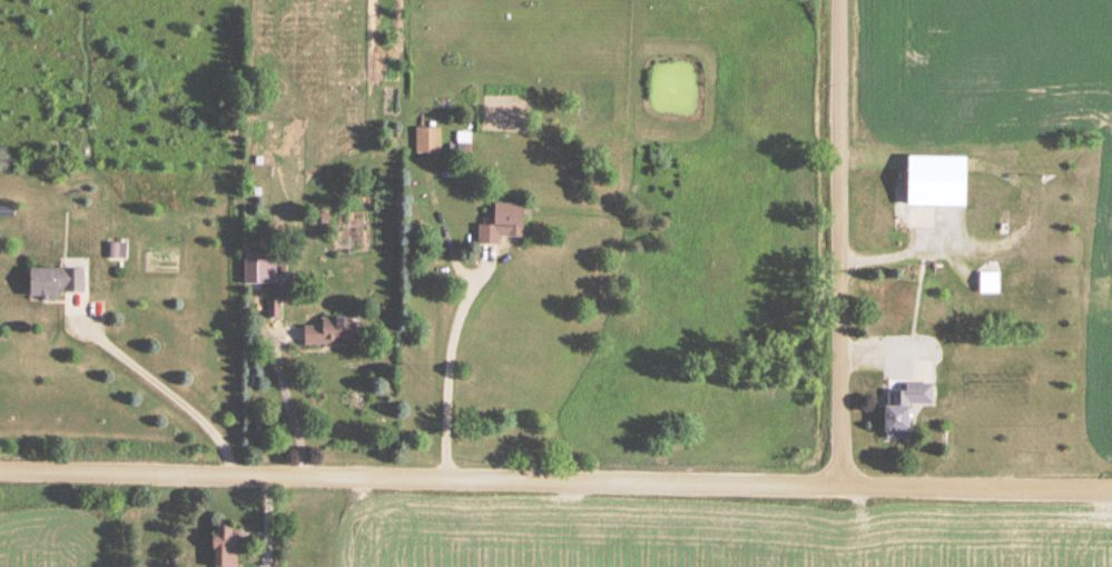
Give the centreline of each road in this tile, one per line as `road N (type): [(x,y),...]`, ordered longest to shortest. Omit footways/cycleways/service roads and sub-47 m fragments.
road 1 (residential): [(1111,481),(0,471)]
road 2 (residential): [(835,481),(836,0)]

